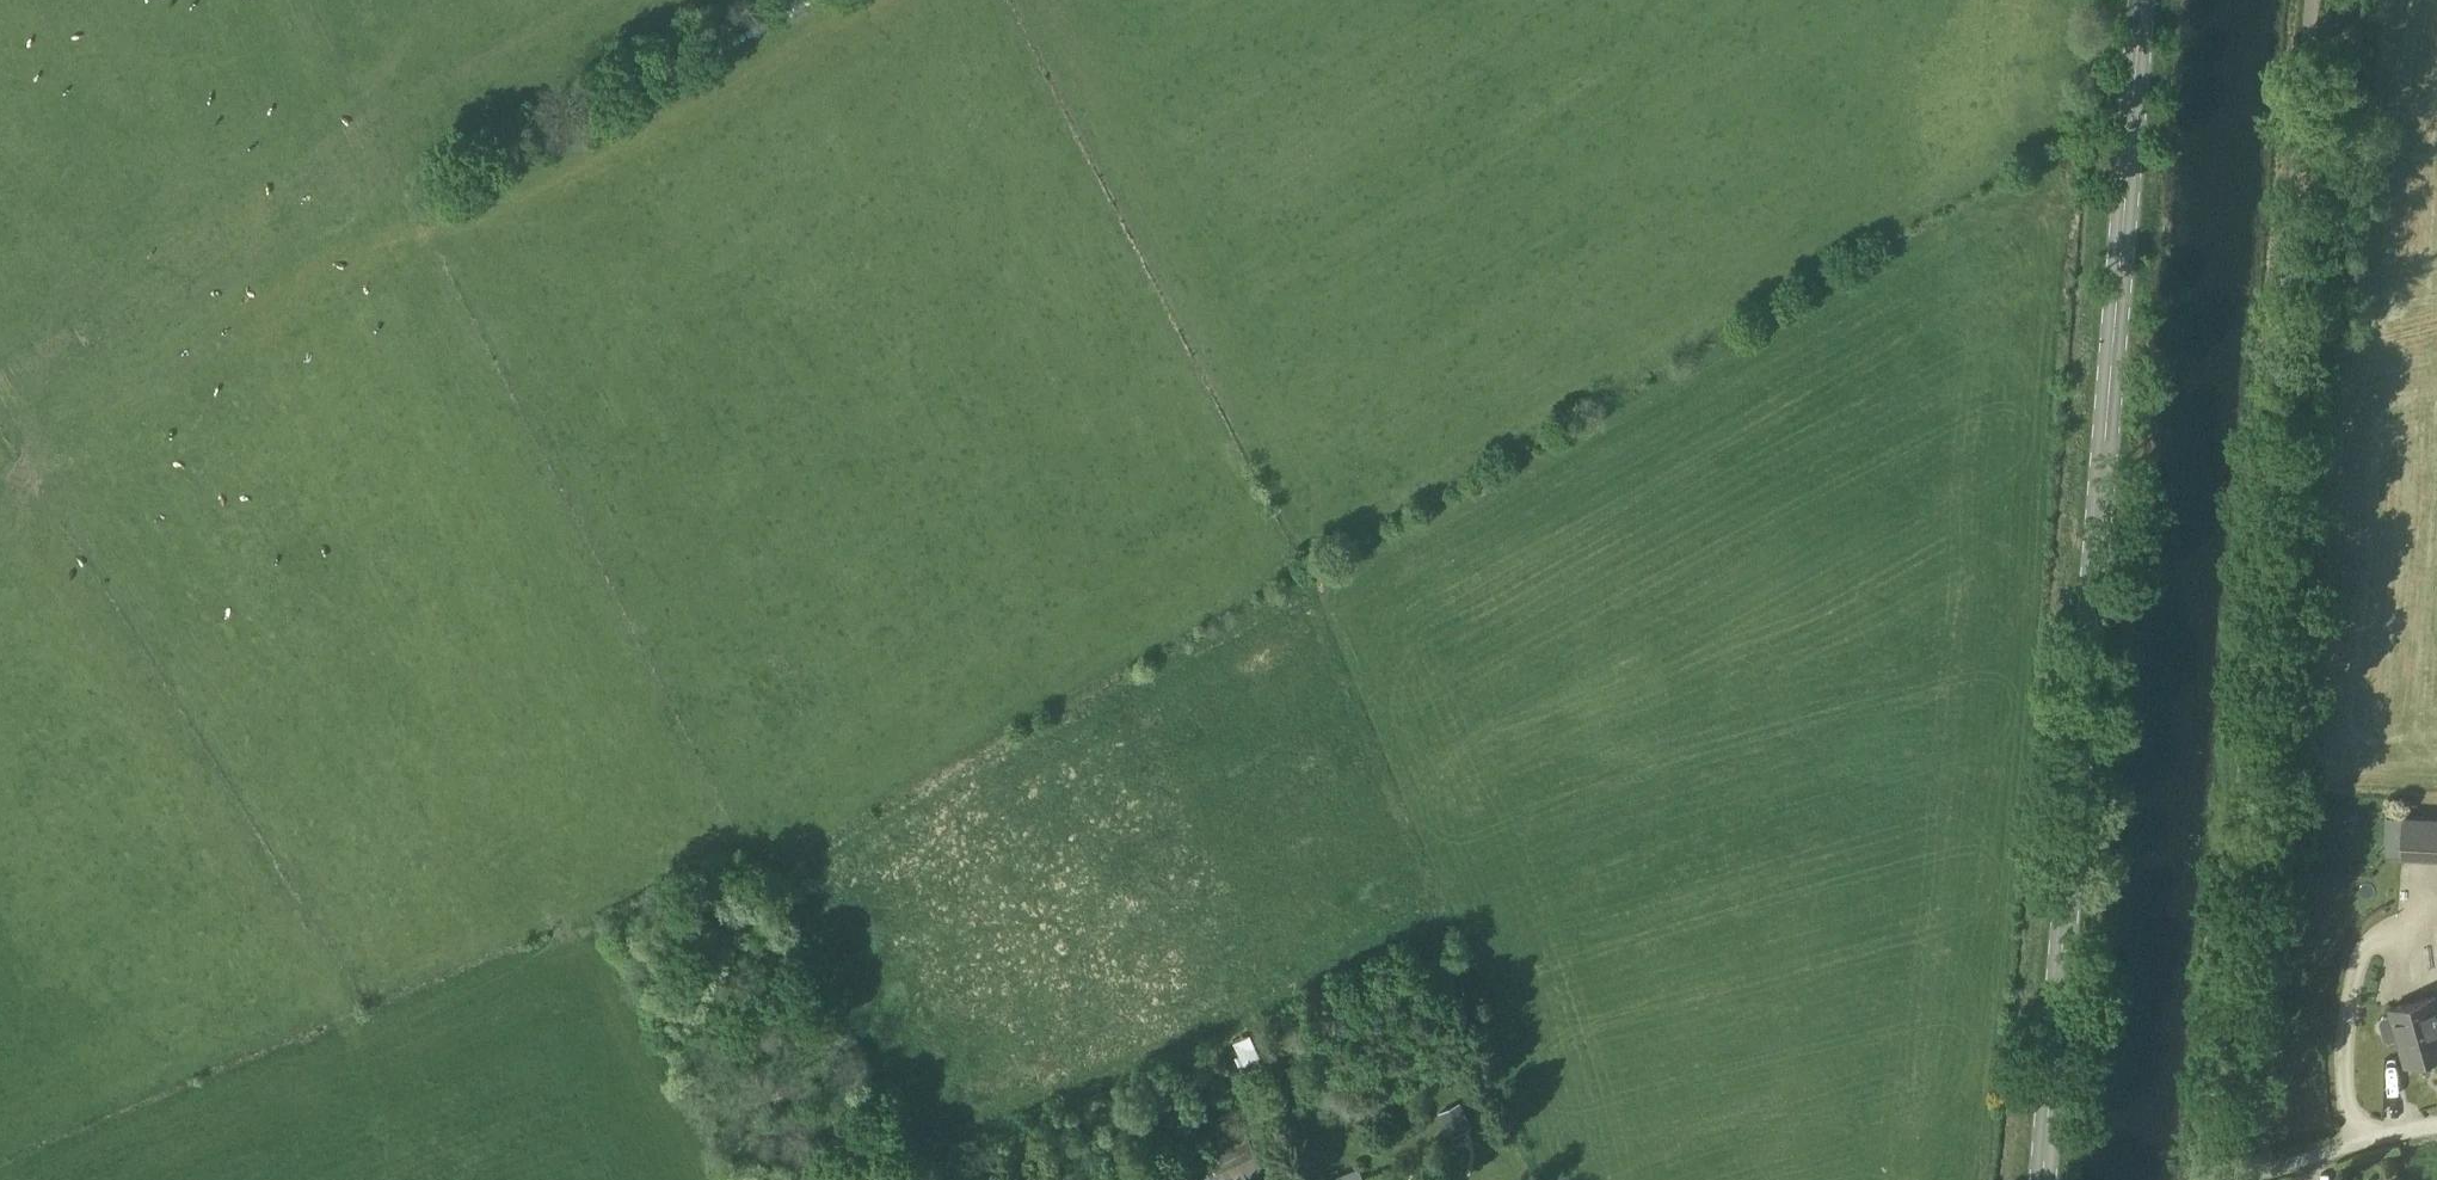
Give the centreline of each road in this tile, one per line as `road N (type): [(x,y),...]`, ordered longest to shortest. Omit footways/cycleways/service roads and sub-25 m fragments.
road 1 (secondary): [(2039,1179),(2138,0)]
road 2 (unclassified): [(2208,1179),(2259,1174),(2436,1126)]

